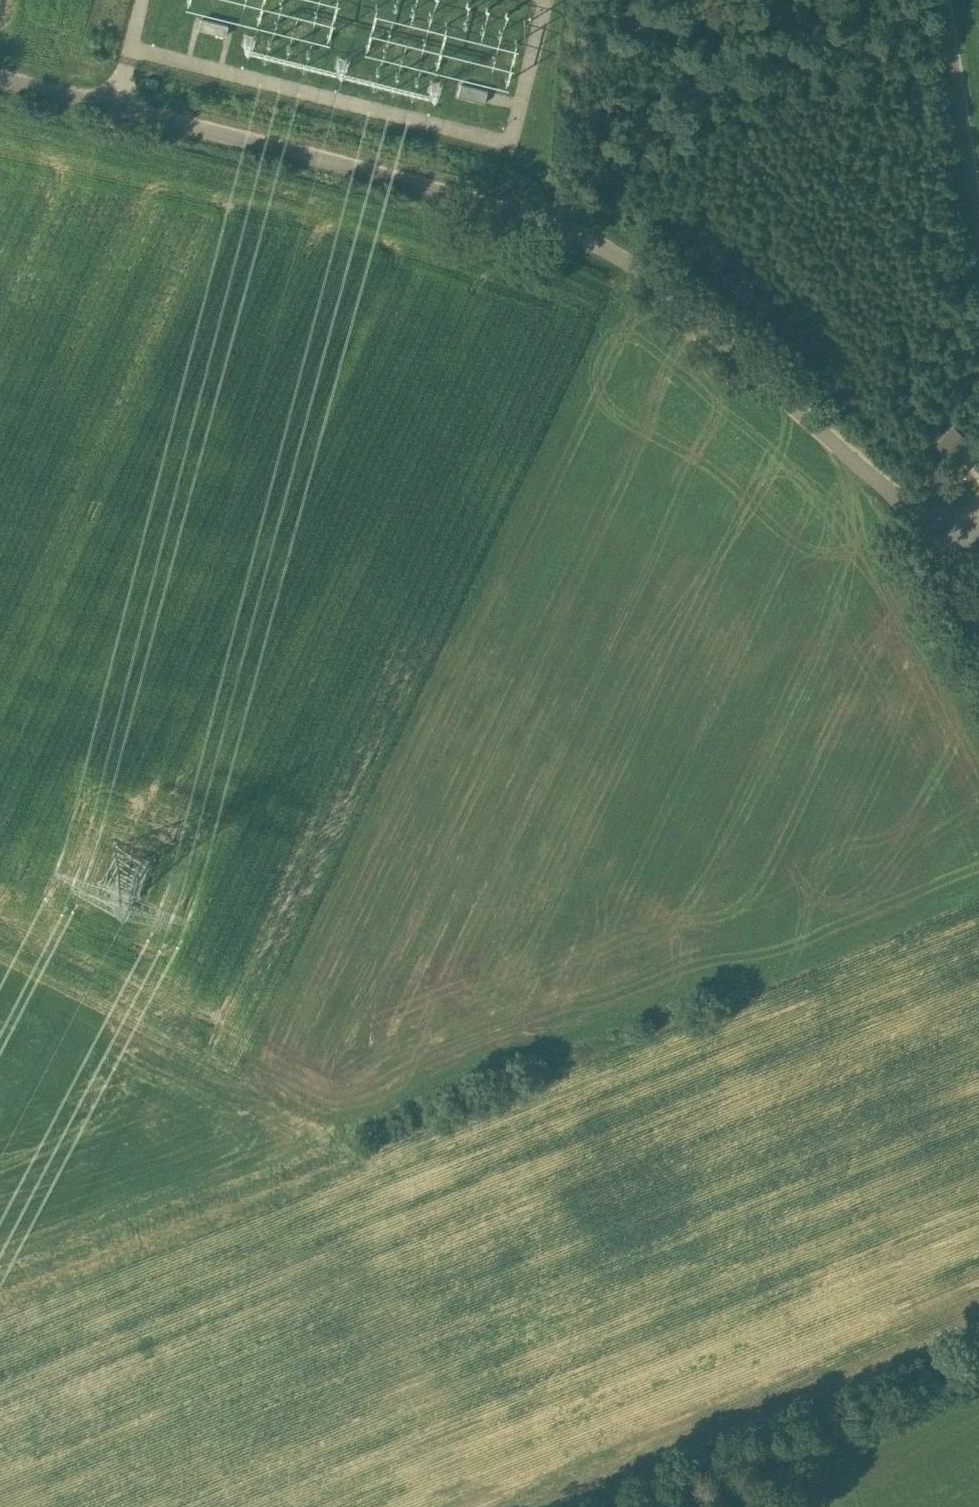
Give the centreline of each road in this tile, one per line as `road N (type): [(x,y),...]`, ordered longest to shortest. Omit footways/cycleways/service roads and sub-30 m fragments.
road 1 (unclassified): [(953,536),(827,431),(704,312),(618,254),(430,187),(0,77)]
road 2 (unclassified): [(946,0),(978,223)]

